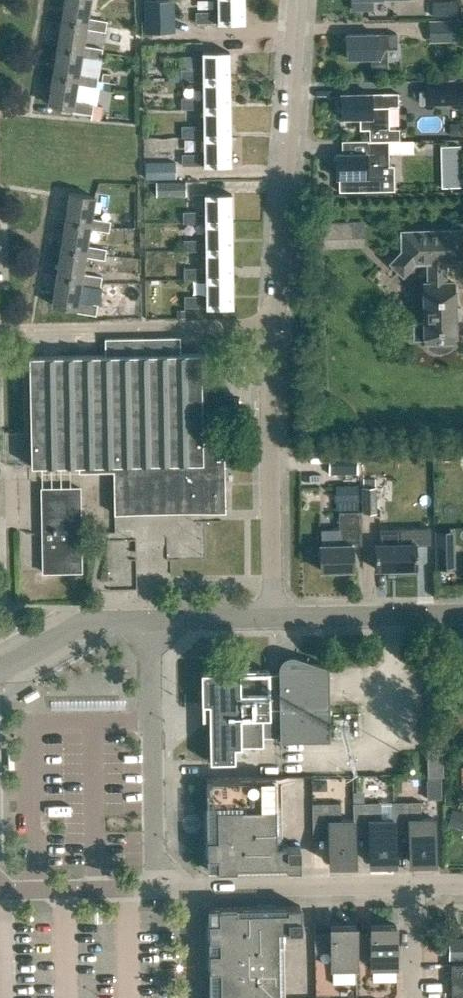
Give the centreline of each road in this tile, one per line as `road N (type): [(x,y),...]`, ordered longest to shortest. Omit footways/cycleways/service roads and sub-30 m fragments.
road 1 (residential): [(275,617),(278,322),(300,0)]
road 2 (residential): [(188,887),(462,883)]
road 3 (residential): [(156,887),(147,623)]
road 4 (unclassified): [(275,617),(462,613)]
road 5 (unclassified): [(0,666),(84,623),(147,623)]
road 6 (residential): [(2,890),(156,887)]
road 7 (unclassified): [(147,623),(275,617)]

